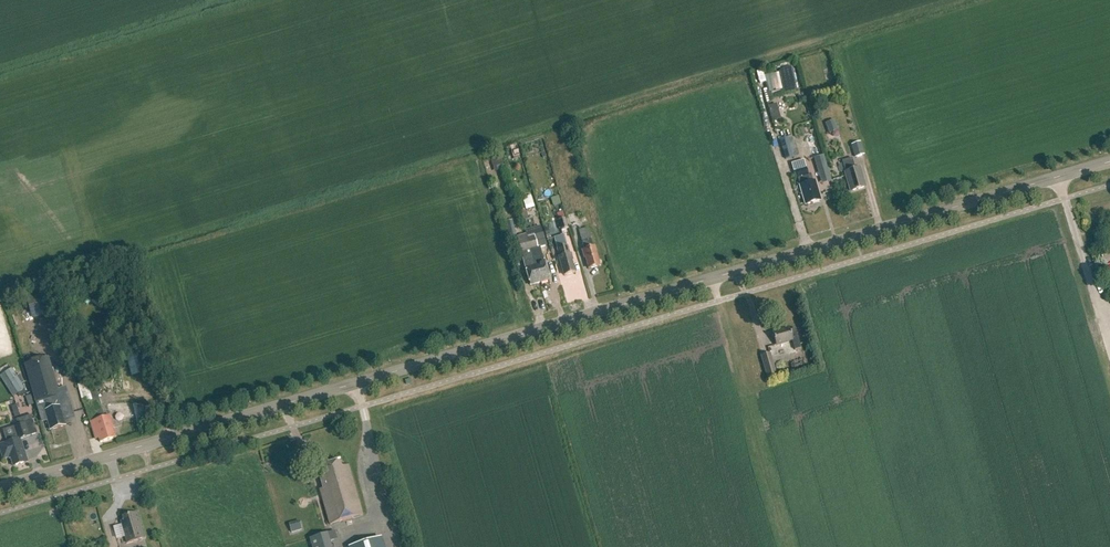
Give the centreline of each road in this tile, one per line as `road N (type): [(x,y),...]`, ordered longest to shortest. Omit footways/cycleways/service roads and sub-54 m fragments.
road 1 (tertiary): [(0,488),(1109,161)]

